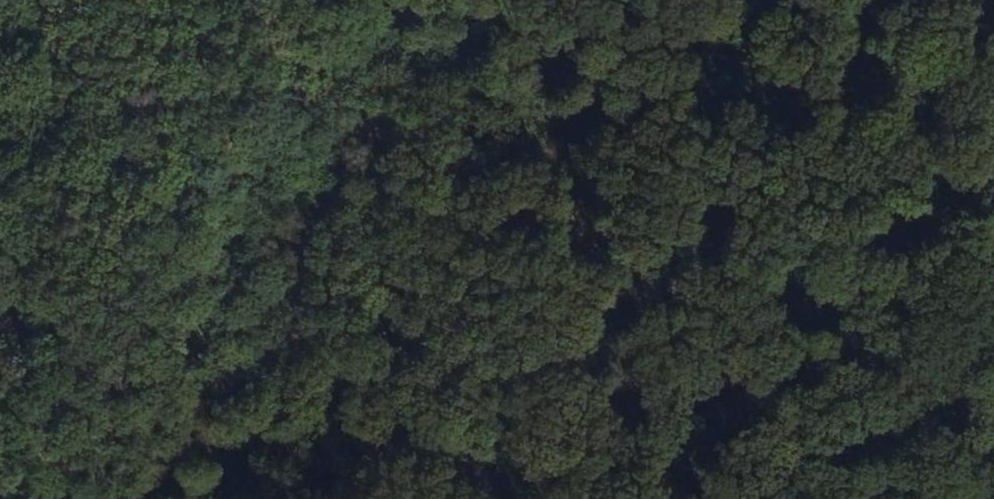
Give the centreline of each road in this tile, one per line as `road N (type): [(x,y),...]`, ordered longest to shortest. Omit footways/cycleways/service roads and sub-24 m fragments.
road 1 (track): [(675,498),(621,429),(614,402),(649,302),(640,269),(614,243),(634,141),(613,0)]

